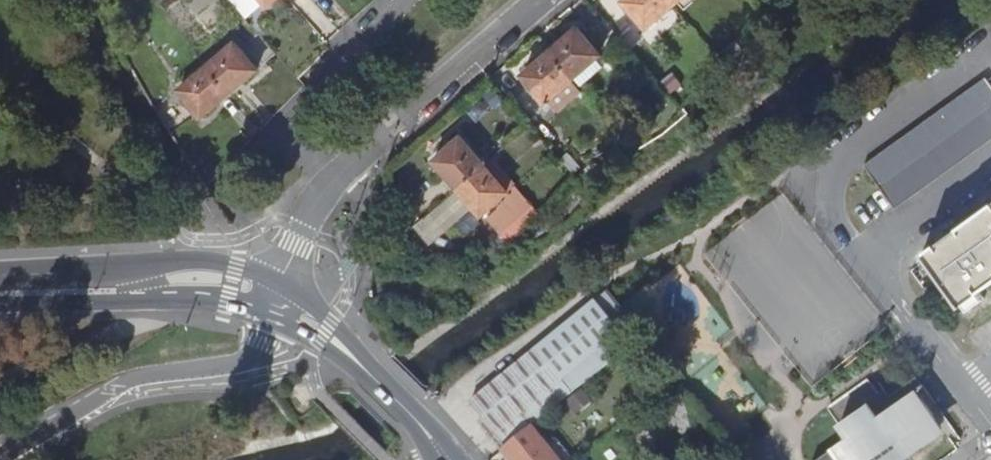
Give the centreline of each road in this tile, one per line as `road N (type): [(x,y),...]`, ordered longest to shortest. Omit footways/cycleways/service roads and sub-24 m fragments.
road 1 (residential): [(542,0),(331,183),(306,220),(281,282)]
road 2 (residential): [(0,454),(126,383),(241,361),(256,351),(269,320)]
road 3 (residential): [(990,55),(837,166),(836,220),(859,256)]
road 4 (tertiary): [(281,282),(196,263),(100,276),(0,278)]
road 5 (tertiary): [(0,306),(200,302),(269,320)]
road 6 (residential): [(859,256),(990,423)]
road 7 (residential): [(859,256),(990,161)]
road 8 (tertiary): [(447,459),(360,365)]

